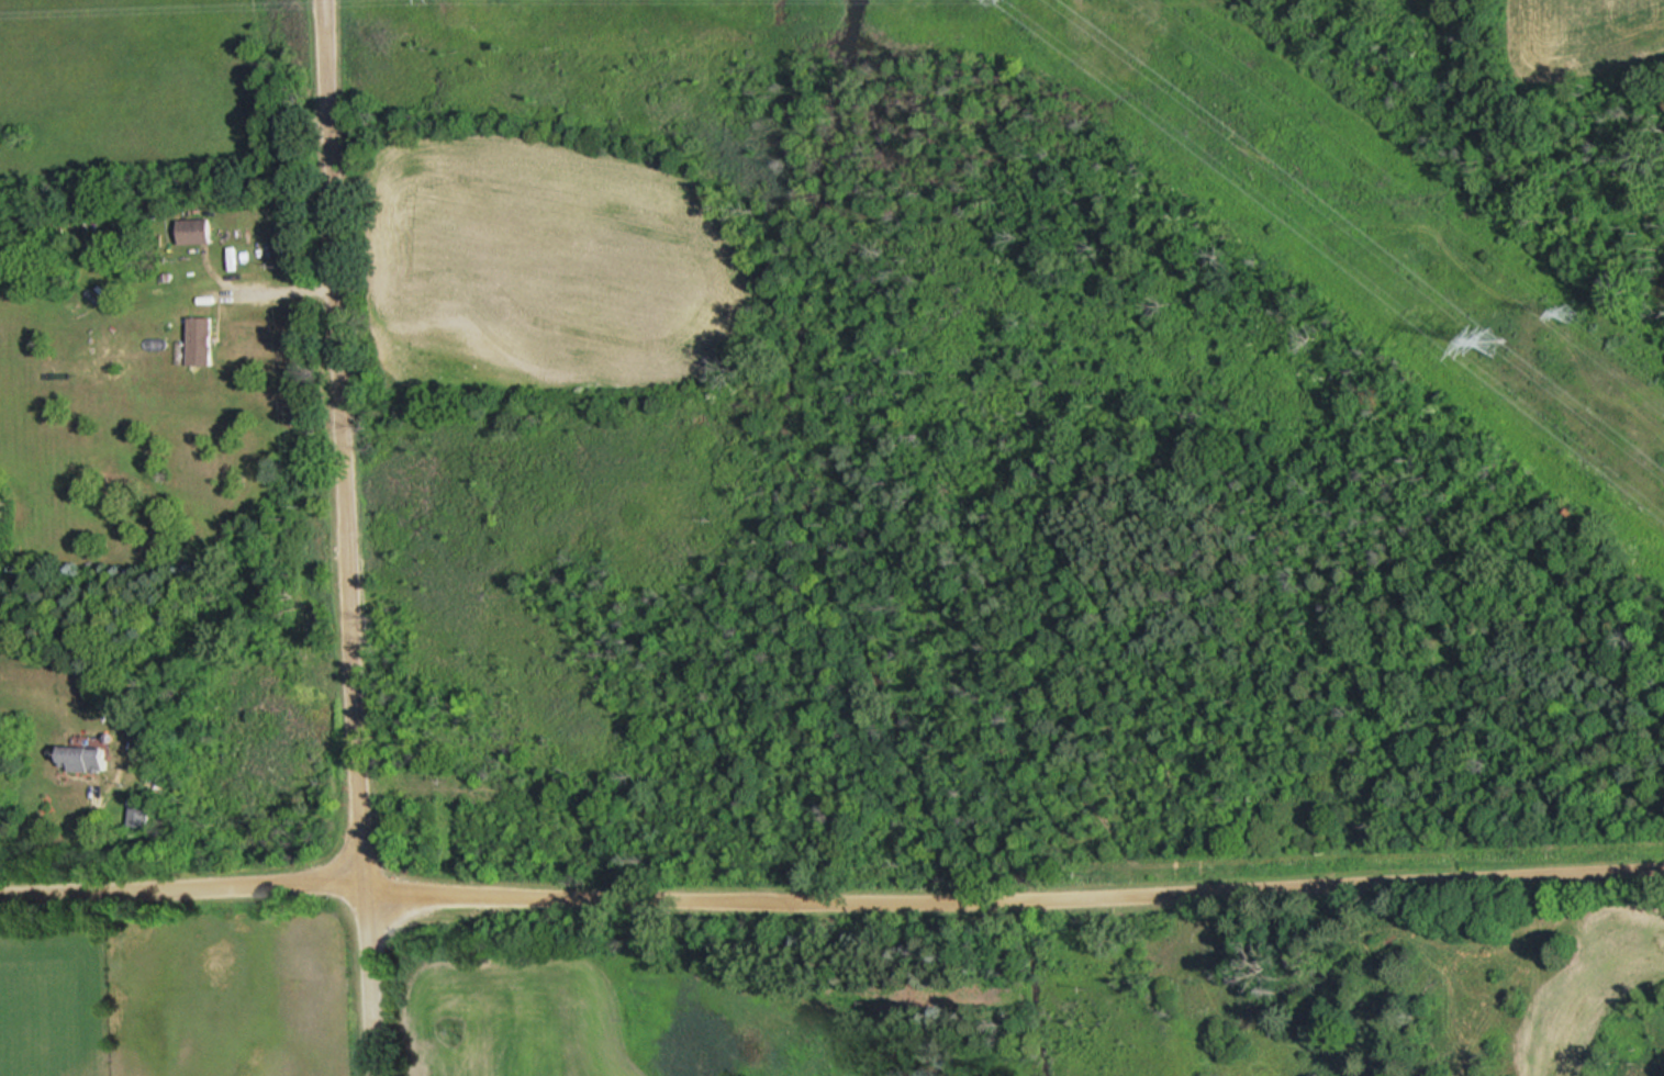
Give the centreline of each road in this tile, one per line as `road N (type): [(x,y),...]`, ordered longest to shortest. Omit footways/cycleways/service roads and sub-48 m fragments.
road 1 (residential): [(371,892),(1027,889),(1663,865)]
road 2 (residential): [(378,1075),(330,0)]
road 3 (residential): [(0,888),(295,881),(371,892)]

